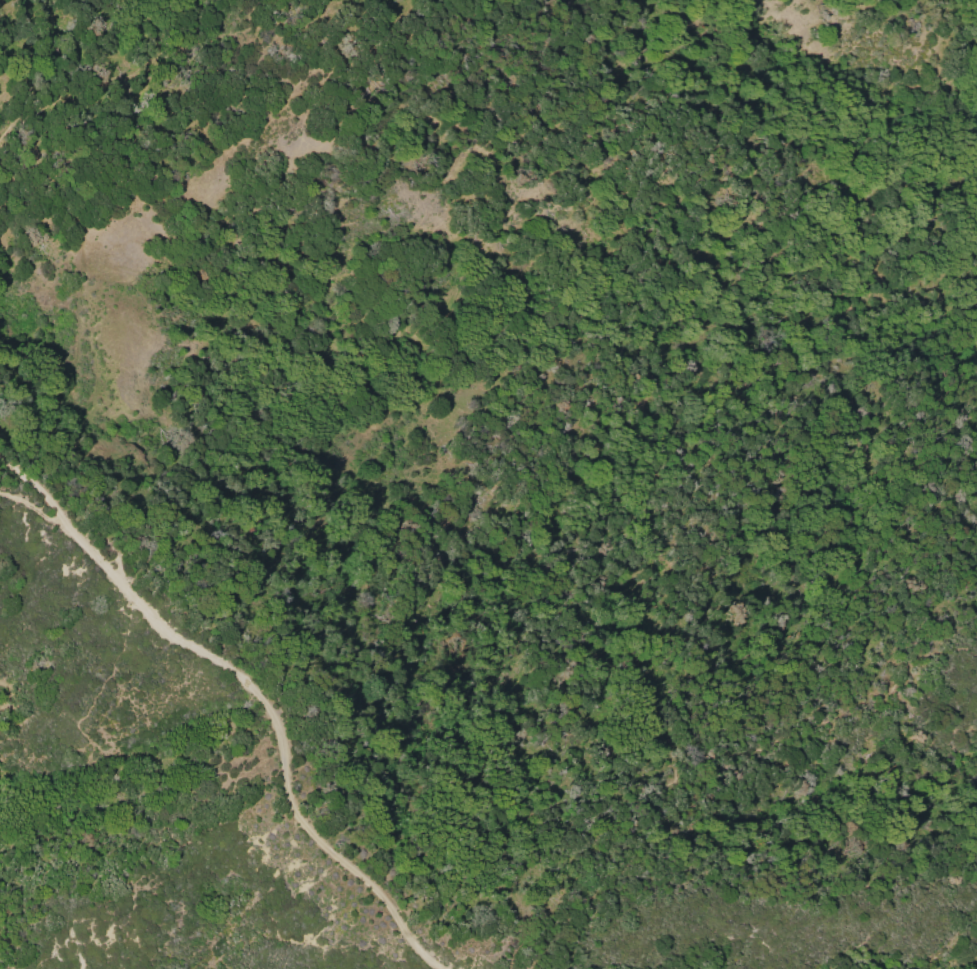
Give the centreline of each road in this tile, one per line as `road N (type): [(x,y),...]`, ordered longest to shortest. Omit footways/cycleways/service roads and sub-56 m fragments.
road 1 (track): [(435,968),(381,894),(310,833),(290,801),(281,741),(259,694),(161,631),(39,487),(0,458)]

